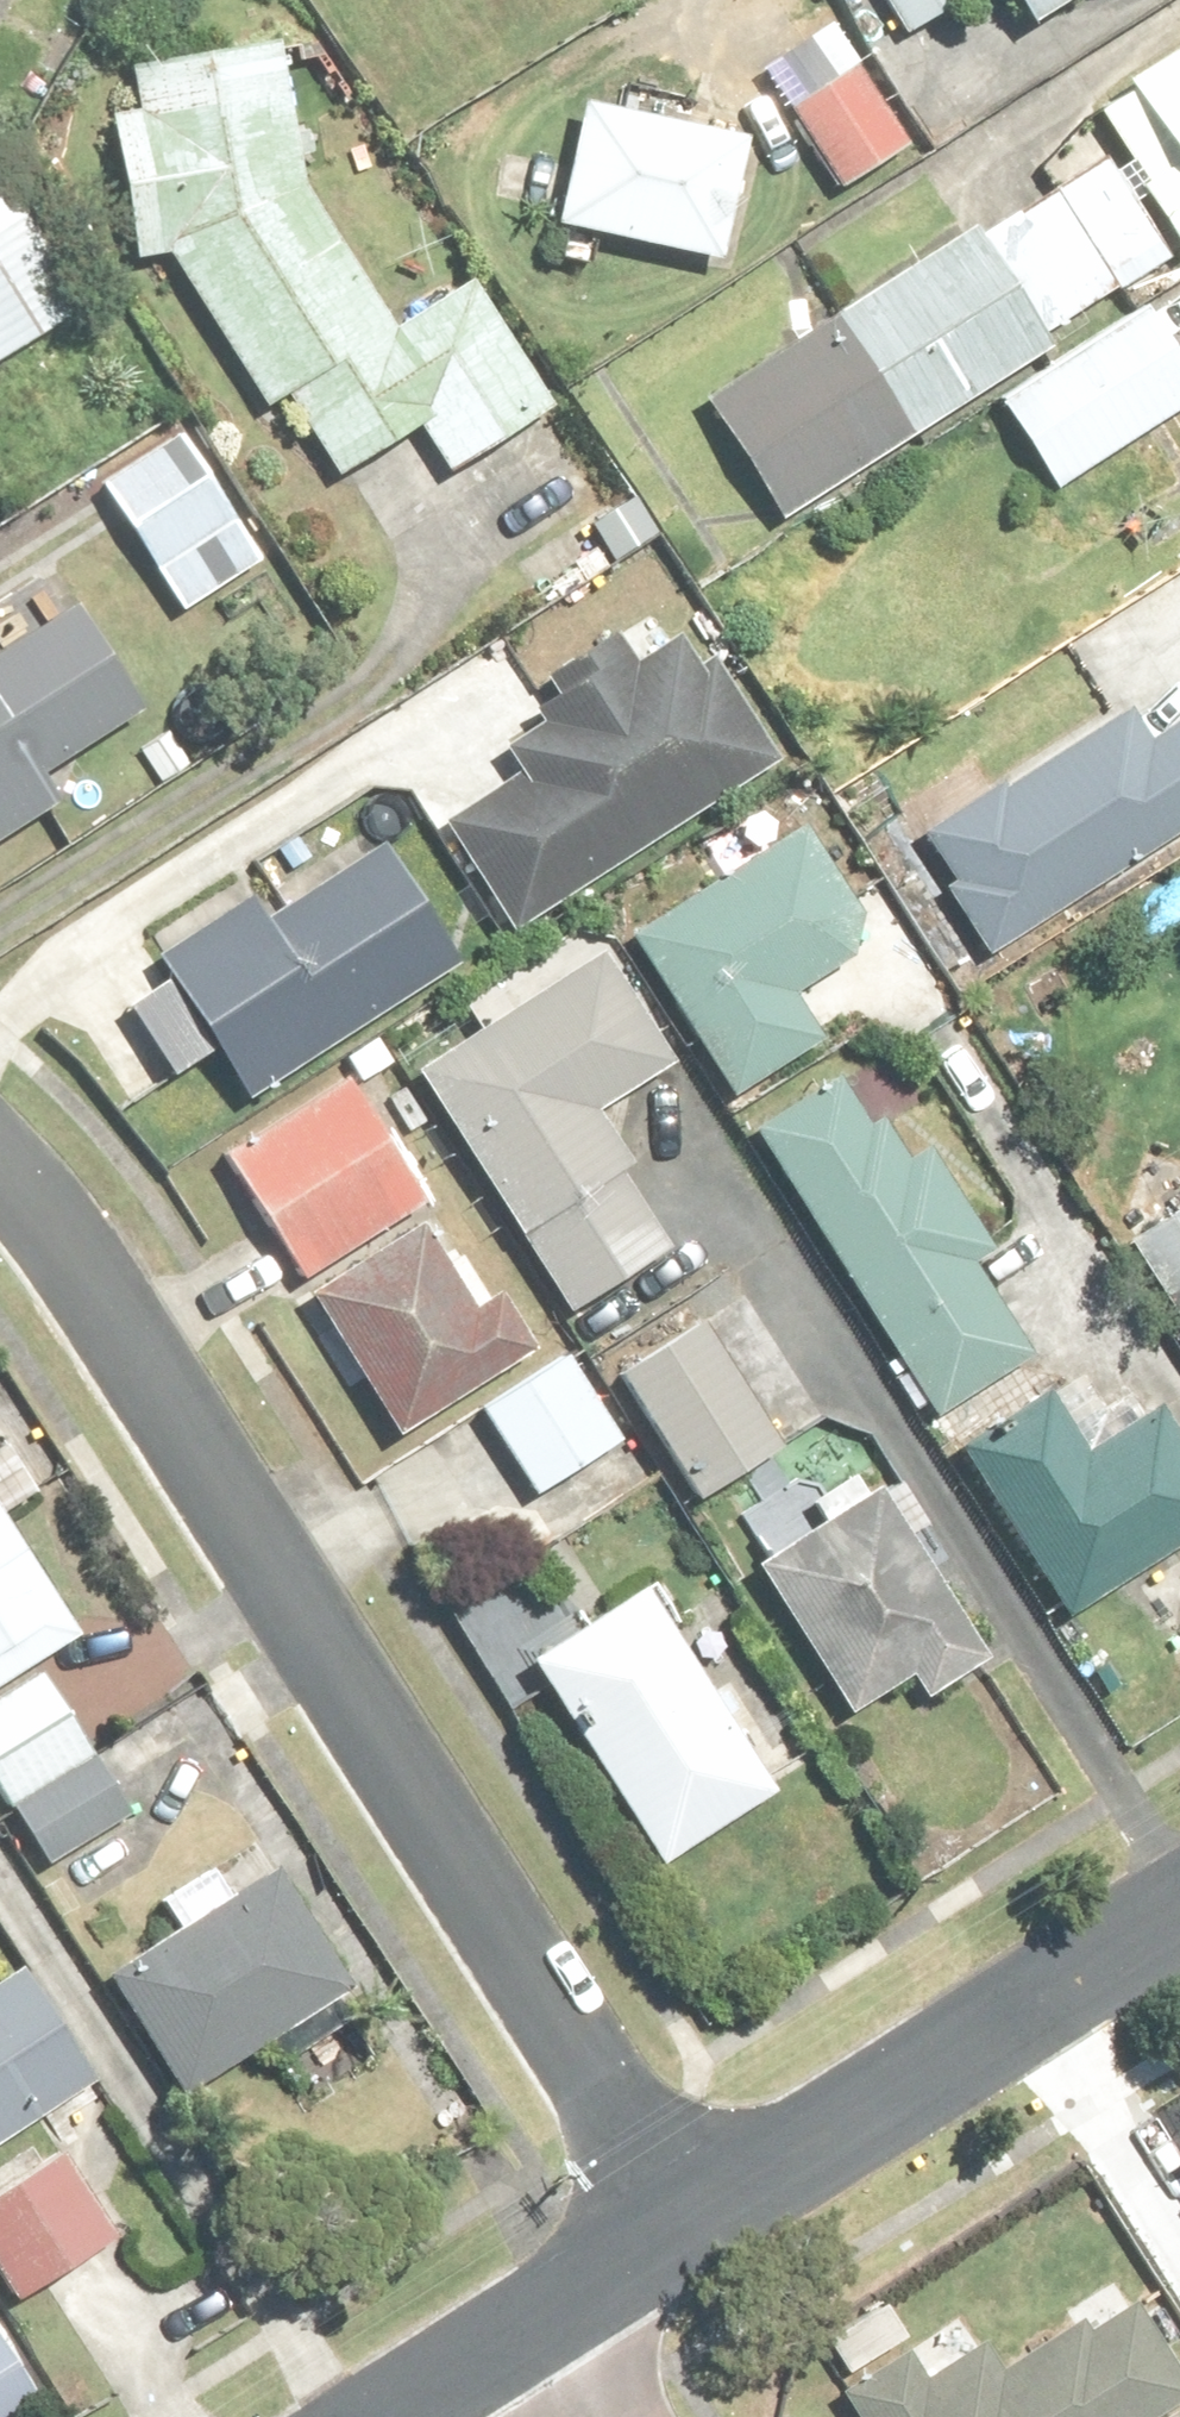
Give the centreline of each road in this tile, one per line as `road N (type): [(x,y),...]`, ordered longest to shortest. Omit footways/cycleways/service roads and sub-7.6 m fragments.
road 1 (residential): [(0,1168),(42,1208),(701,2231)]
road 2 (tertiary): [(701,2231),(1179,1917)]
road 3 (tertiary): [(410,2416),(567,2316)]
road 4 (tertiary): [(567,2316),(701,2231)]

